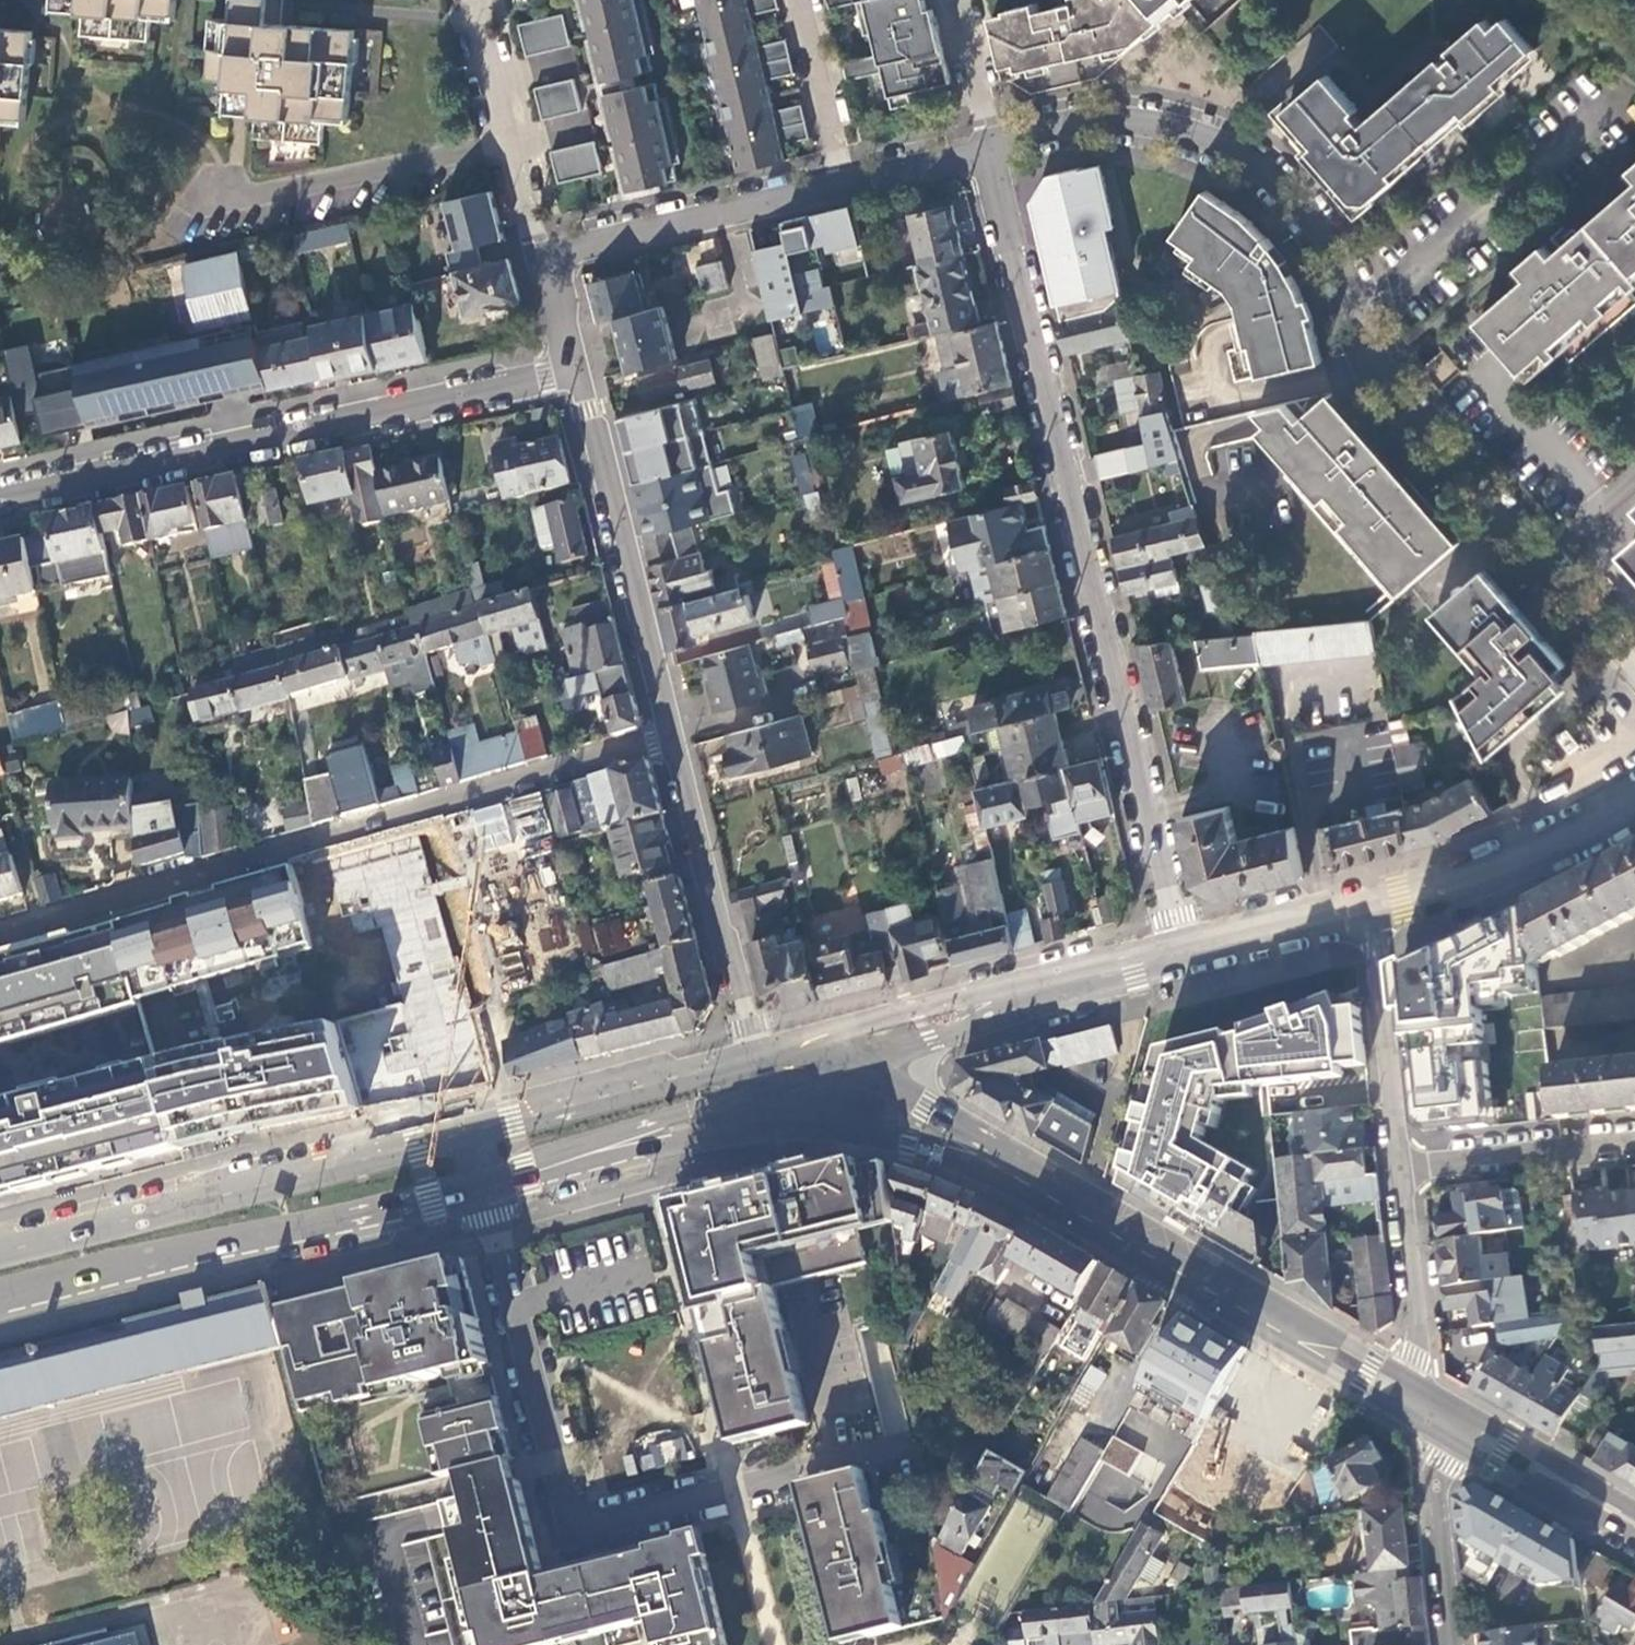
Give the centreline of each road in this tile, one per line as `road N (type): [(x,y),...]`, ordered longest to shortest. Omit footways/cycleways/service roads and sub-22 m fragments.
road 1 (residential): [(1634,669),(1543,575),(1379,372),(1337,250),(1273,170),(1206,134),(1139,120),(1083,123),(989,149)]
road 2 (residential): [(989,149),(1182,957)]
road 3 (primary): [(758,1056),(0,1254)]
road 4 (residential): [(672,742),(0,939)]
road 5 (residential): [(0,502),(572,374)]
road 6 (residential): [(491,1181),(580,1525),(795,1470)]
road 7 (primary): [(491,1181),(742,1128),(837,1123),(1000,1162)]
road 8 (primary): [(0,1309),(491,1181)]
road 9 (primary): [(1430,1410),(1000,1162)]
road 10 (residential): [(672,742),(572,374)]
road 11 (residential): [(758,1056),(672,742)]
road 12 (residential): [(841,187),(547,257)]
road 13 (primary): [(491,1181),(768,1084)]
road 14 (tertiary): [(1373,905),(1485,871),(1634,780)]
road 15 (residential): [(1373,905),(1403,1171)]
road 16 (residential): [(1403,1171),(1430,1410)]
road 17 (primary): [(1634,1528),(1430,1410)]
road 18 (residential): [(1430,1410),(1450,1644)]
road 19 (residential): [(1403,1171),(1634,1145)]
road 20 (tertiary): [(1005,997),(797,1049)]
road 21 (tertiary): [(1182,957),(1373,905)]
road 22 (primary): [(1000,1162),(924,1108),(836,1062)]
road 23 (residential): [(841,187),(802,0)]
road 24 (tertiary): [(836,1062),(930,1036),(1005,997)]
road 25 (tertiary): [(1005,997),(1182,957)]
road 26 (residential): [(989,149),(954,0)]
road 27 (residential): [(989,149),(841,187)]
road 28 (residential): [(488,0),(519,138)]
road 29 (unclassified): [(519,138),(547,257)]

